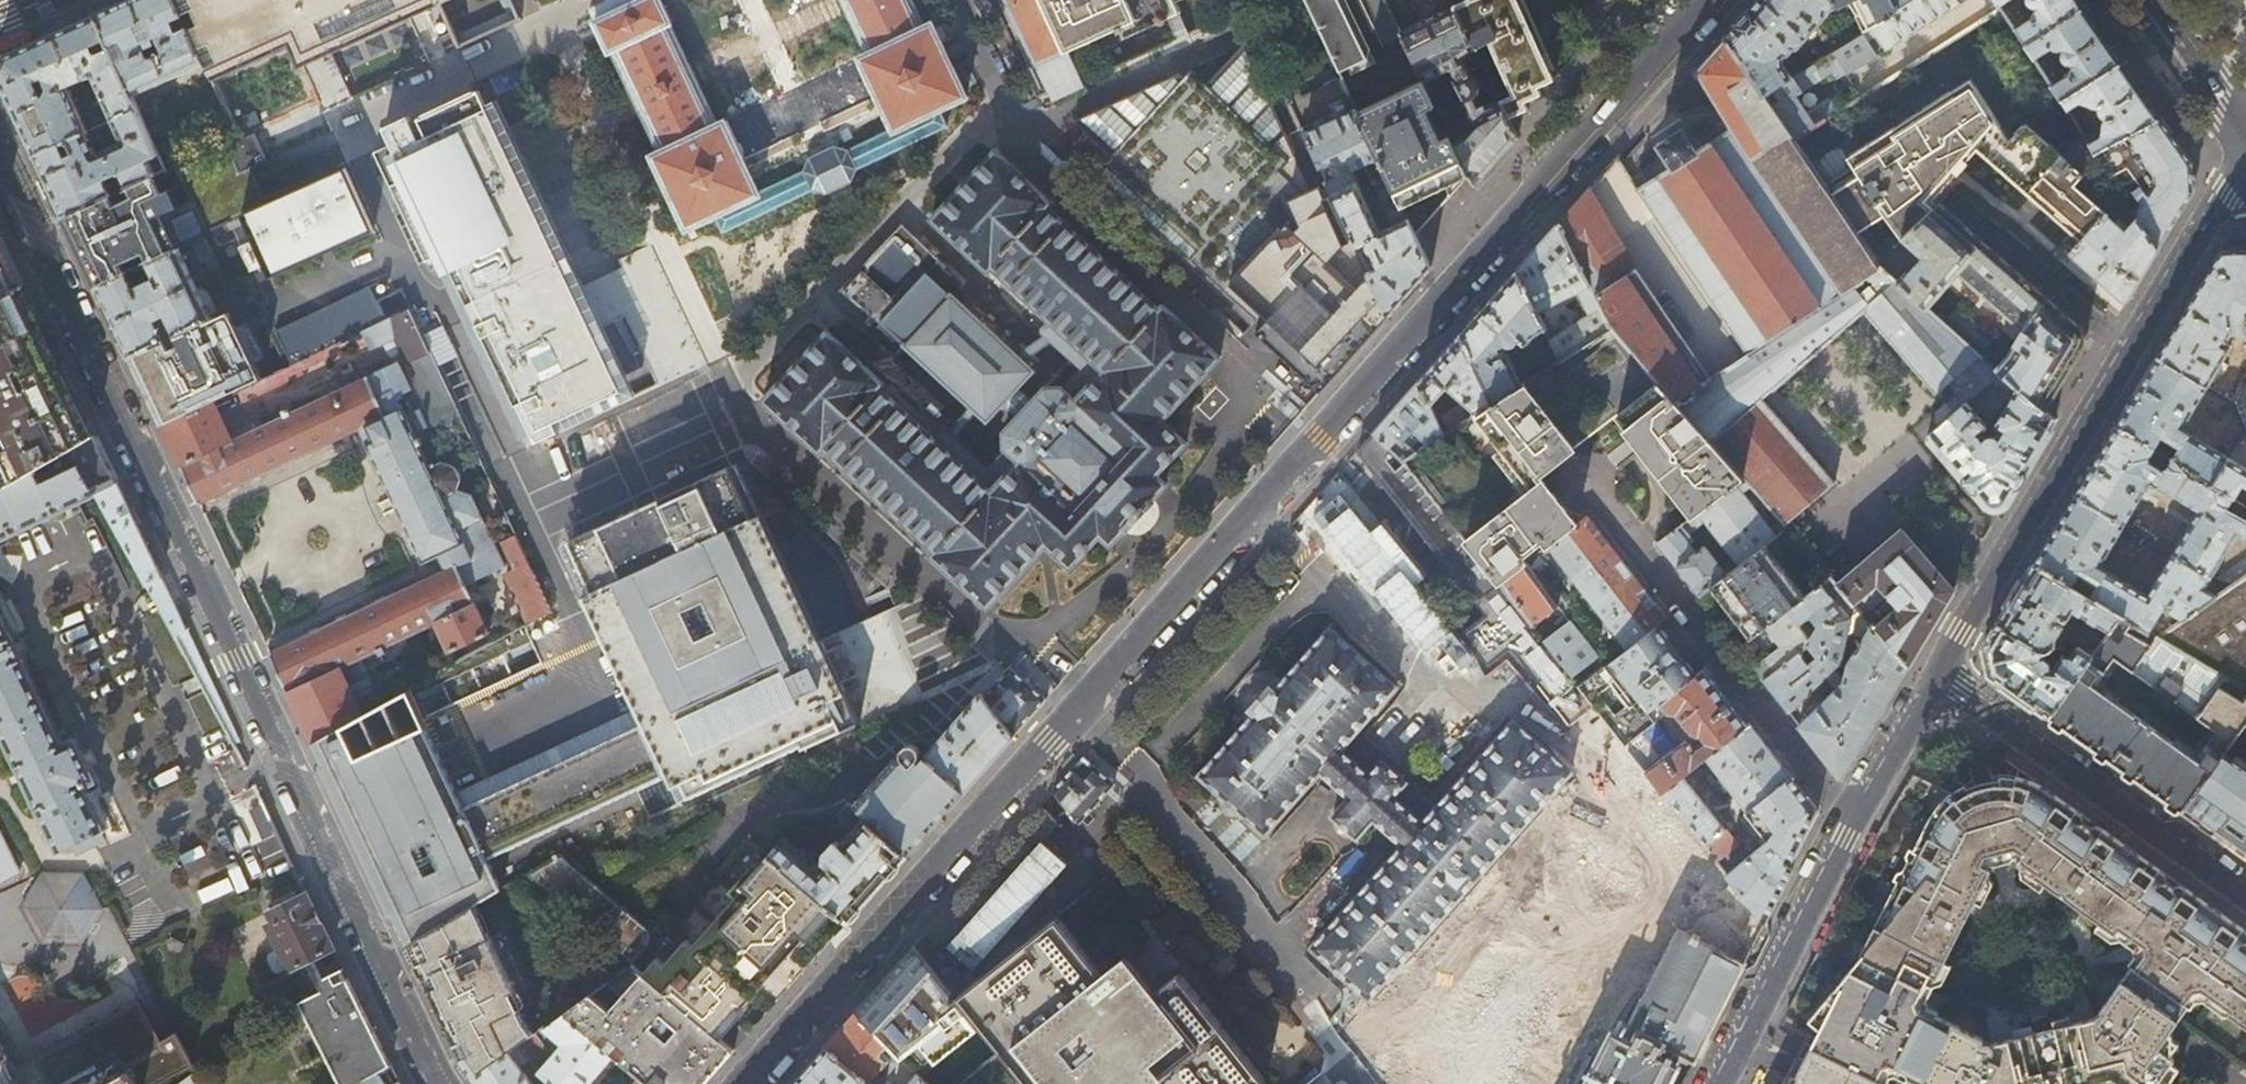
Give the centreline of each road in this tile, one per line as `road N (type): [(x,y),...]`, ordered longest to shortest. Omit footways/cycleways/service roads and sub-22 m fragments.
road 1 (tertiary): [(1715,0),(746,1083)]
road 2 (residential): [(437,1083),(0,163)]
road 3 (tertiary): [(1939,673),(2245,151)]
road 4 (residential): [(1852,821),(1617,517)]
road 5 (residential): [(1939,673),(2245,890)]
road 6 (tertiary): [(1722,1083),(1852,821)]
road 7 (tertiary): [(1852,821),(1939,673)]
road 8 (secondary): [(2153,0),(2245,138)]

